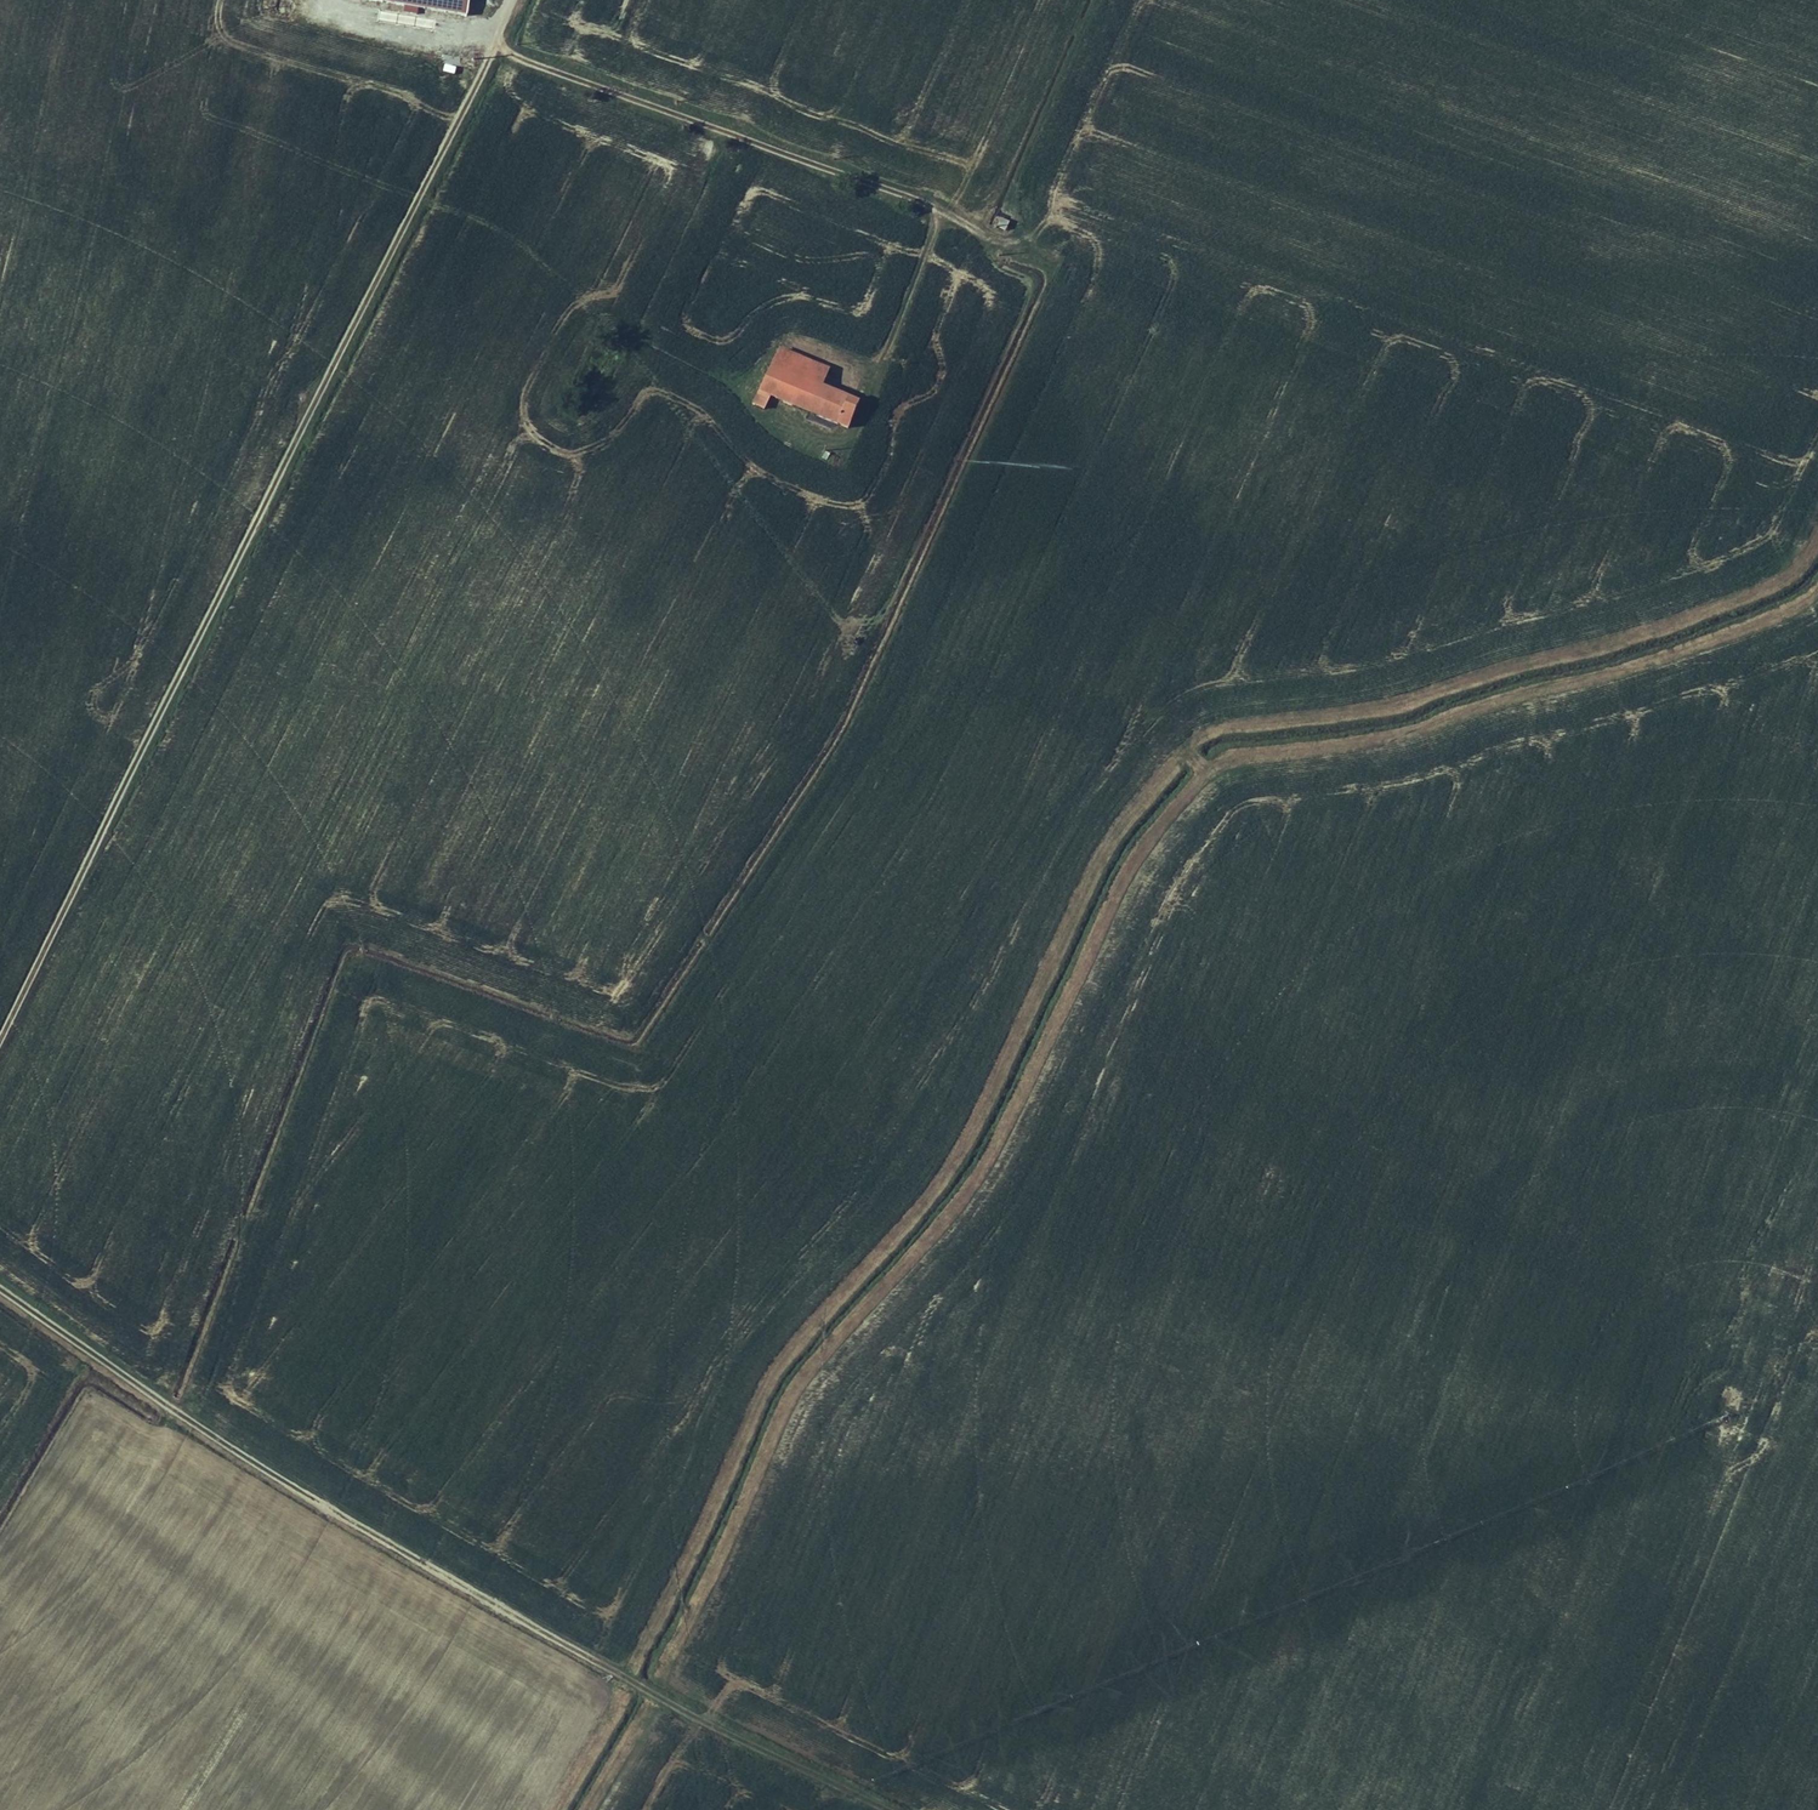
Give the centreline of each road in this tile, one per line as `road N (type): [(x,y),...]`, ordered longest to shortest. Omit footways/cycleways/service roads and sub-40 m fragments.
road 1 (track): [(0,1042),(483,73),(510,0)]
road 2 (track): [(904,1809),(641,1682),(253,1458),(0,1284)]

